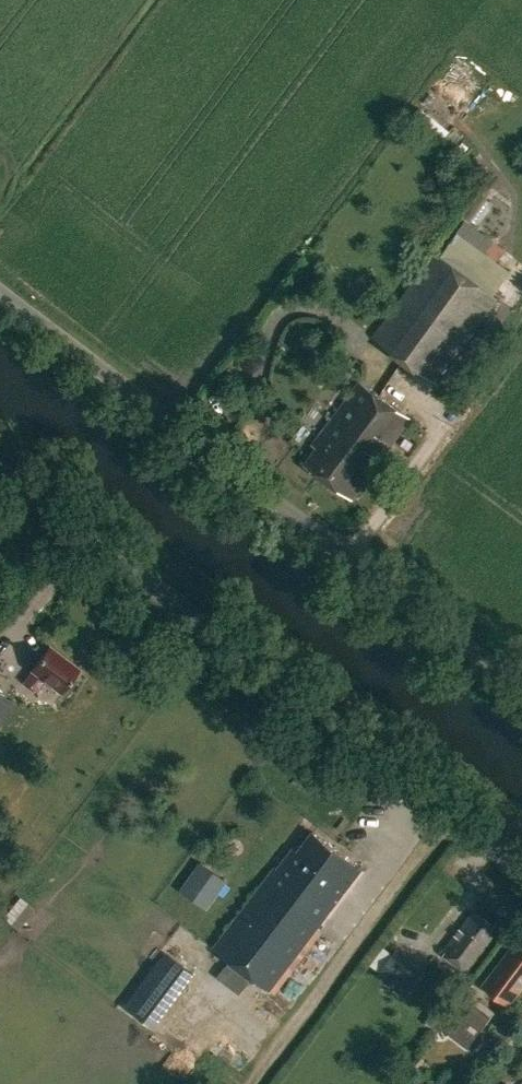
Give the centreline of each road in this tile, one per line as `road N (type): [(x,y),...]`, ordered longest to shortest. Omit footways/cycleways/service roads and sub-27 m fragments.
road 1 (tertiary): [(521,866),(0,469)]
road 2 (unclassified): [(521,686),(0,292)]

